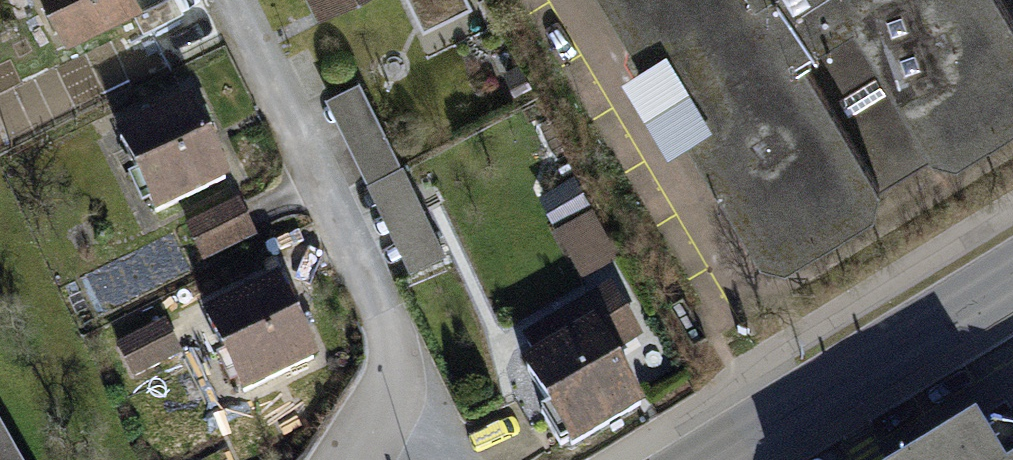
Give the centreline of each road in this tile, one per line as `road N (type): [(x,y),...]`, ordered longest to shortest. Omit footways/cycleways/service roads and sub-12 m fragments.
road 1 (tertiary): [(709,459),(1012,277)]

